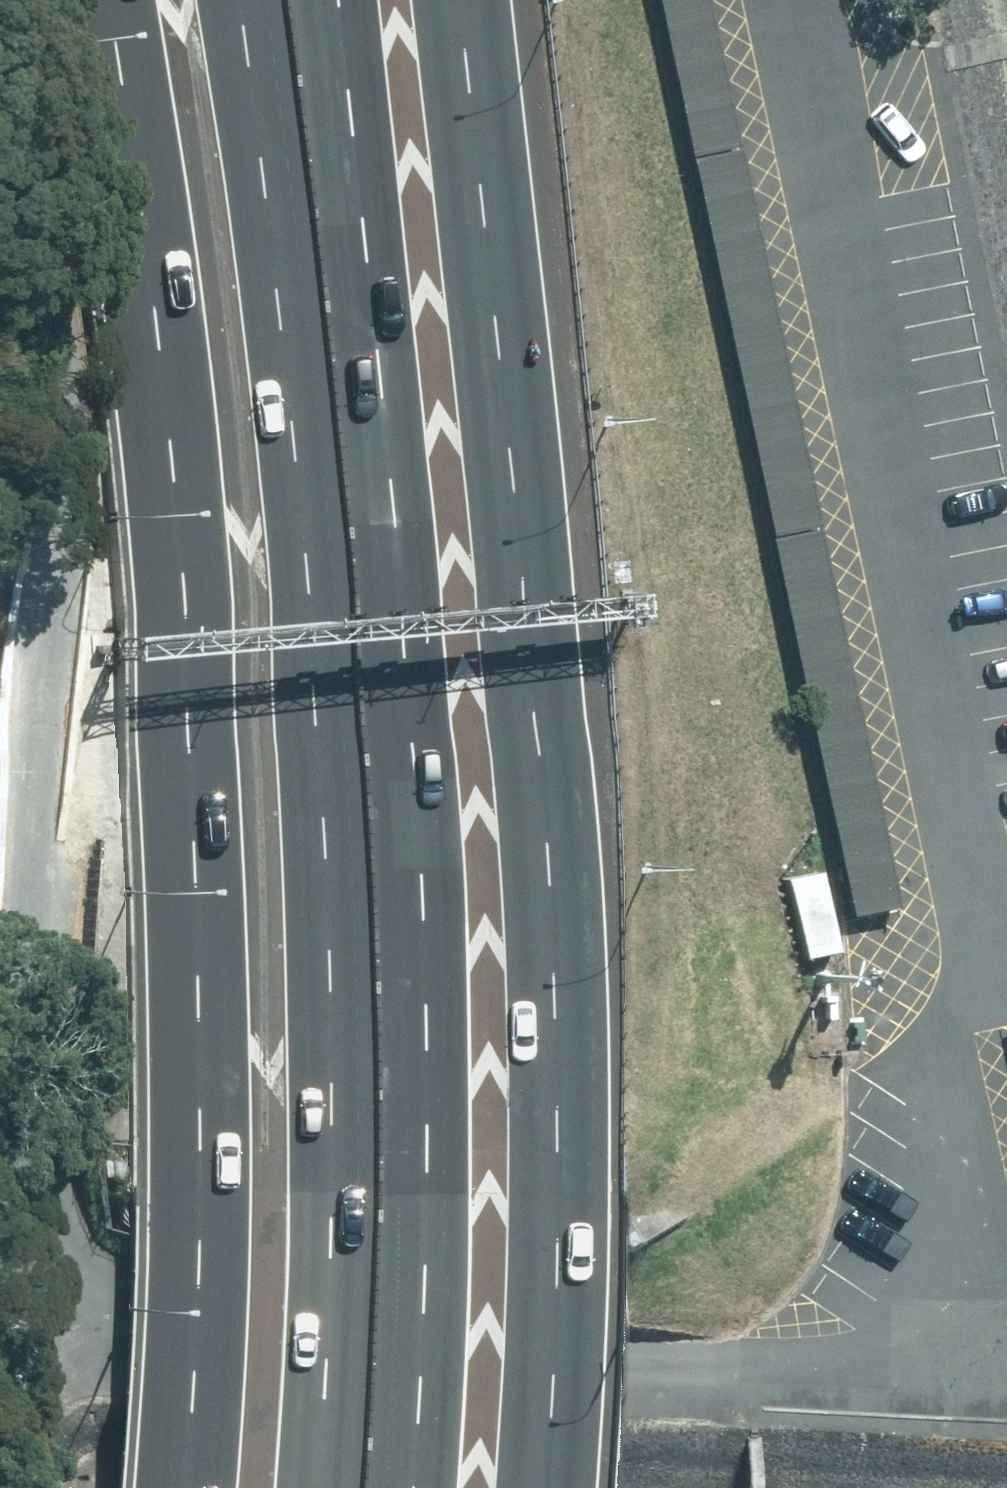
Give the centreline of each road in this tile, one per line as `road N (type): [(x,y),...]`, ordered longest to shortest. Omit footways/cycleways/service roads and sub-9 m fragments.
road 1 (residential): [(0,29),(55,420),(62,601),(39,1141),(45,1209),(62,1266),(81,1296),(112,1320),(157,1339),(611,1394),(690,1392),(814,1362),(881,1298),(922,1200),(942,1114),(950,1020),(952,946),(934,789),(763,0)]
road 2 (motorway): [(191,1487),(209,1193),(202,784),(168,429),(110,0)]
road 3 (motorway): [(458,0),(524,562),(556,1192),(547,1487)]
road 4 (motorway): [(287,0),(352,607),(374,890),(382,1192)]
road 5 (motorway): [(367,1487),(382,1192)]

